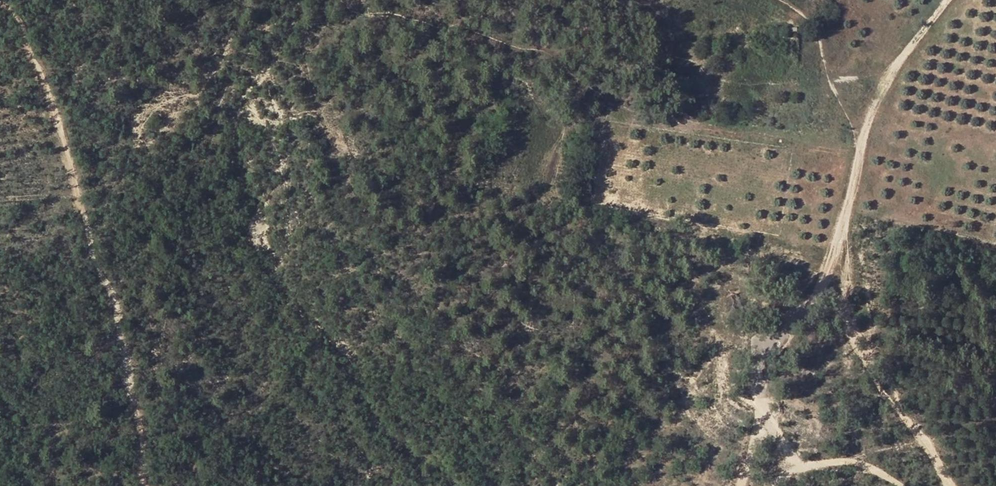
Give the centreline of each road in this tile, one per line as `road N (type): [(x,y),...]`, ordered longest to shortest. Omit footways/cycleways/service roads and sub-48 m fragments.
road 1 (track): [(152,485),(118,301),(95,258),(25,29),(0,1)]
road 2 (track): [(951,485),(838,303),(832,278),(860,149)]
road 3 (track): [(741,485),(758,425),(757,373),(771,338),(832,278)]
road 4 (track): [(339,0),(549,52)]
road 5 (track): [(860,149),(873,103),(946,0)]
road 6 (track): [(768,485),(800,469),(853,461),(901,485)]

